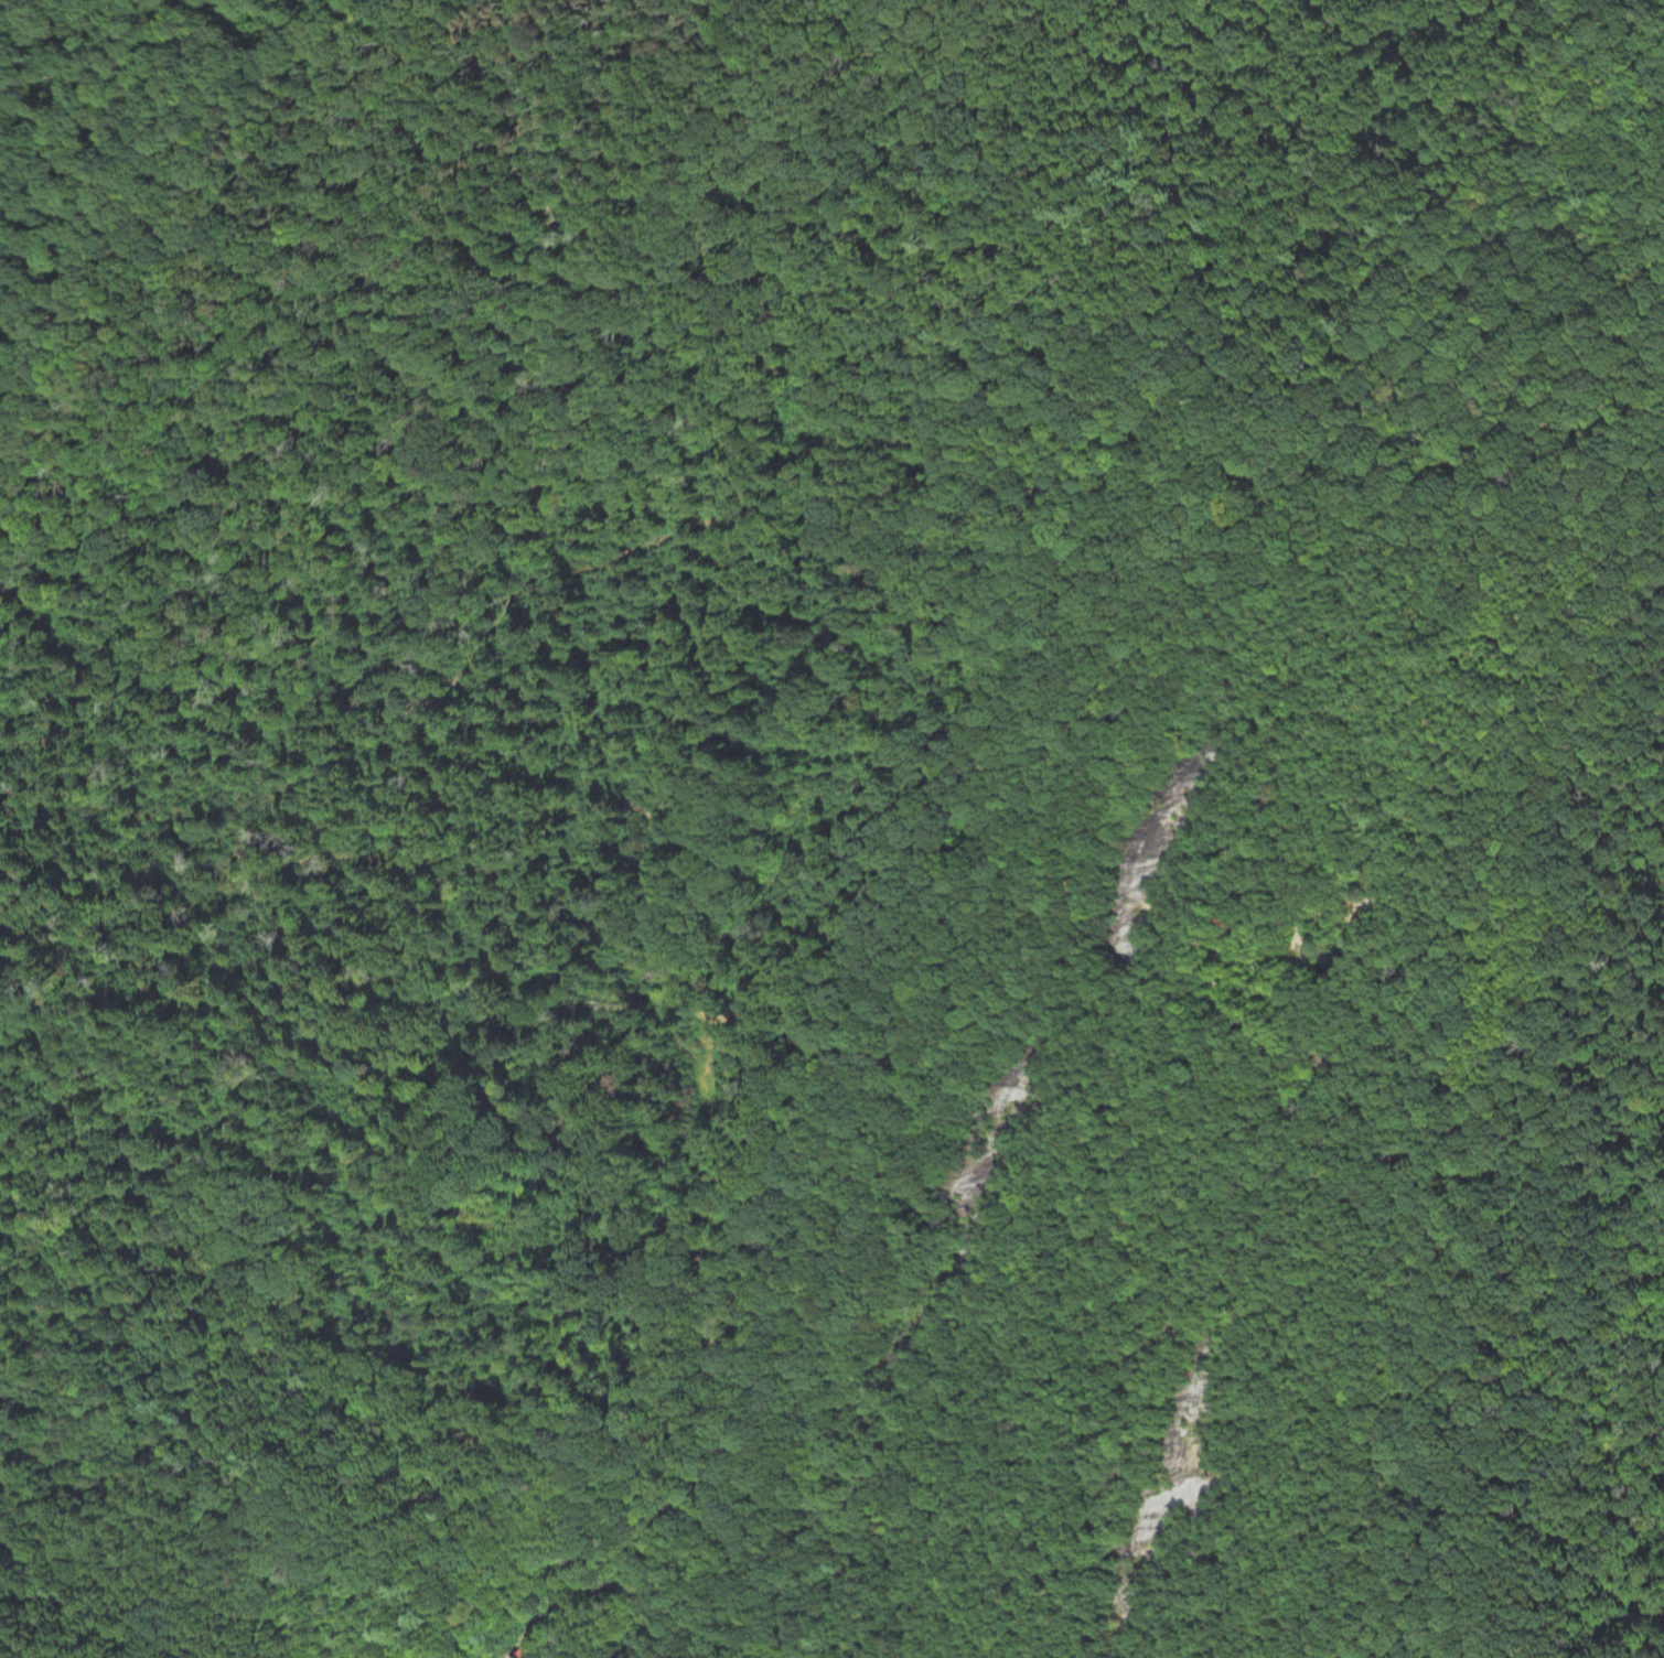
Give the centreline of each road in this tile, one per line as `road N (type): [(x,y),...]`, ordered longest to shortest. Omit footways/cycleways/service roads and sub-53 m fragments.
road 1 (residential): [(631,1657),(646,1598),(618,1581),(555,1606),(522,1638)]

